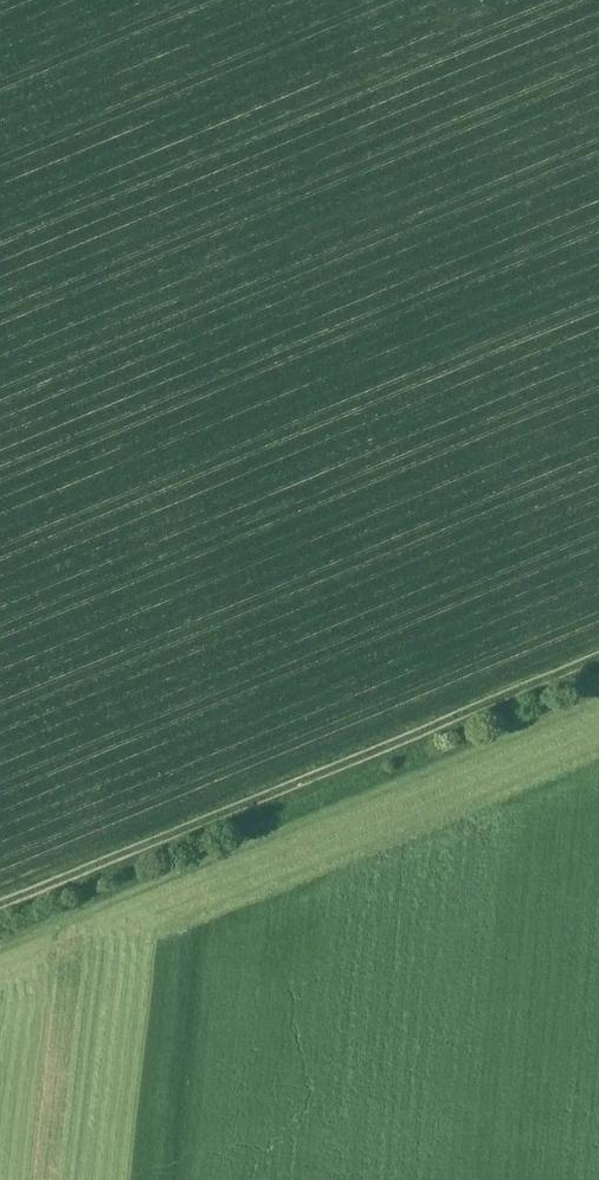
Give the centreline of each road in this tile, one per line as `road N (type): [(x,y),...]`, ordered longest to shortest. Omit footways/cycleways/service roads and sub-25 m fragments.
road 1 (track): [(0,923),(598,676)]
road 2 (track): [(0,962),(598,716)]

